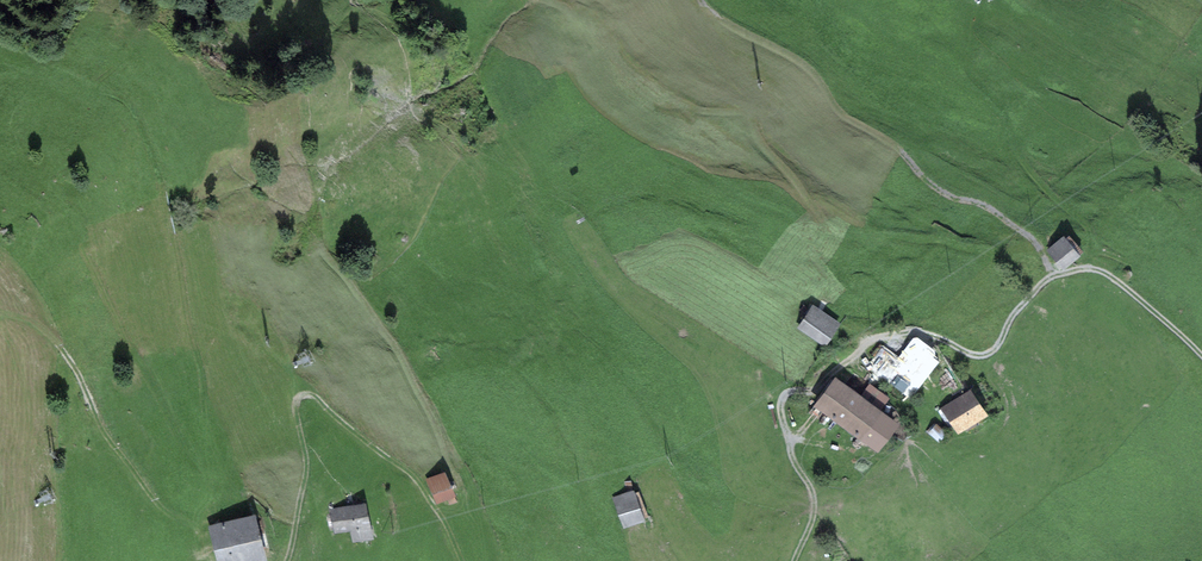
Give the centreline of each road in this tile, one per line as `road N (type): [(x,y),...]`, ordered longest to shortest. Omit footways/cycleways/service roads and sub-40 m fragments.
road 1 (track): [(1201,356),(1094,268),(1042,283),(988,354),(972,355),(923,334),(881,338),(828,379),(783,399),(794,461),(815,504),(795,560)]
road 2 (track): [(1052,277),(1030,238),(987,206),(939,191),(890,142),(842,115),(802,63),(724,23),(701,0)]
road 3 (track): [(1023,304),(992,253),(941,239),(834,232),(761,144),(756,106)]
road 4 (track): [(461,560),(445,521),(416,482),(310,394),(295,407),(306,463),(296,524)]
road 5 (track): [(451,532),(462,494),(432,419),(396,347),(322,254)]
road 6 (track): [(202,524),(155,500),(104,434),(82,379),(47,332),(0,313)]
road 7 (track): [(1084,268),(1091,237),(1025,165),(1005,123)]

